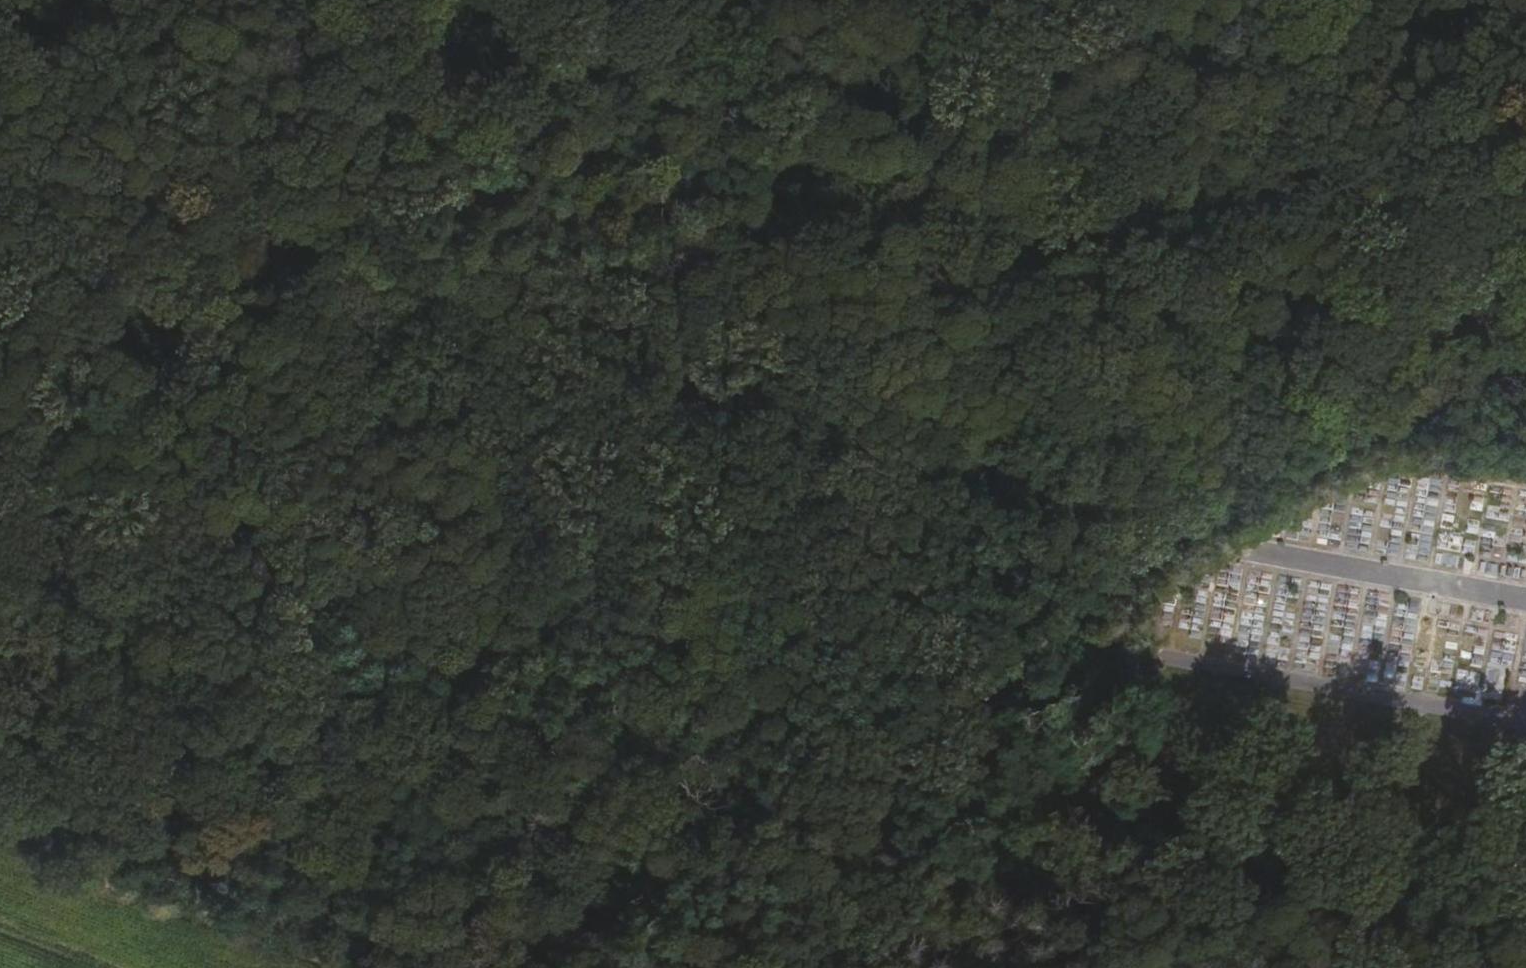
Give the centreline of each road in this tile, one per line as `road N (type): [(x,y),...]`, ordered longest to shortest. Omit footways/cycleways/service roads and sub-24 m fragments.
road 1 (track): [(1525,345),(1459,314),(1242,277),(855,185),(597,146),(447,147),(0,193)]
road 2 (unclassified): [(501,967),(607,912),(741,864),(814,822),(1077,605),(1185,527),(1277,478),(1525,374)]

